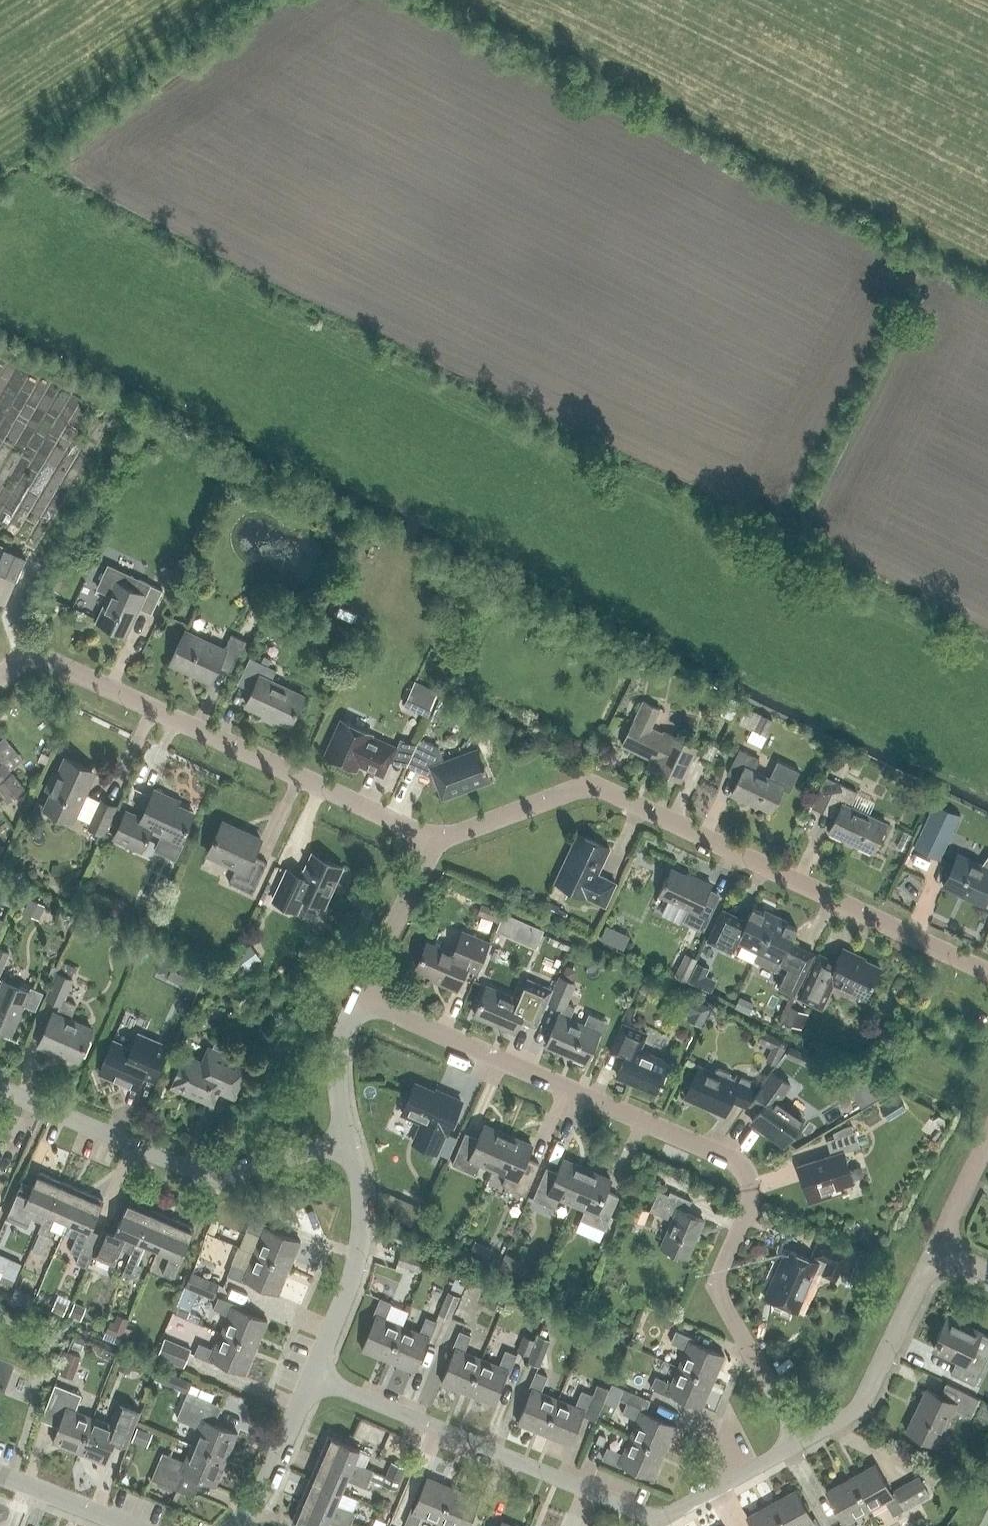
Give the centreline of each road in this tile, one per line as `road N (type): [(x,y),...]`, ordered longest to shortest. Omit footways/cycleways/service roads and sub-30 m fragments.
road 1 (residential): [(801,1443),(715,1287),(751,1205),(743,1174),(730,1161),(359,996)]
road 2 (residential): [(434,841),(594,788),(987,973)]
road 3 (residential): [(312,1376),(660,1521),(801,1443)]
road 4 (residential): [(0,679),(30,655),(434,841)]
road 5 (residential): [(0,1088),(212,1180),(348,1144)]
road 6 (residential): [(801,1443),(858,1413),(937,1250)]
road 7 (residential): [(312,1376),(360,1237),(348,1144)]
road 8 (residential): [(359,996),(434,841)]
road 9 (residential): [(236,1525),(270,1477),(312,1376)]
road 10 (residential): [(348,1144),(337,1098),(339,1048),(359,996)]
road 11 (residential): [(0,1475),(127,1525)]
road 12 (residential): [(987,1141),(937,1250)]

